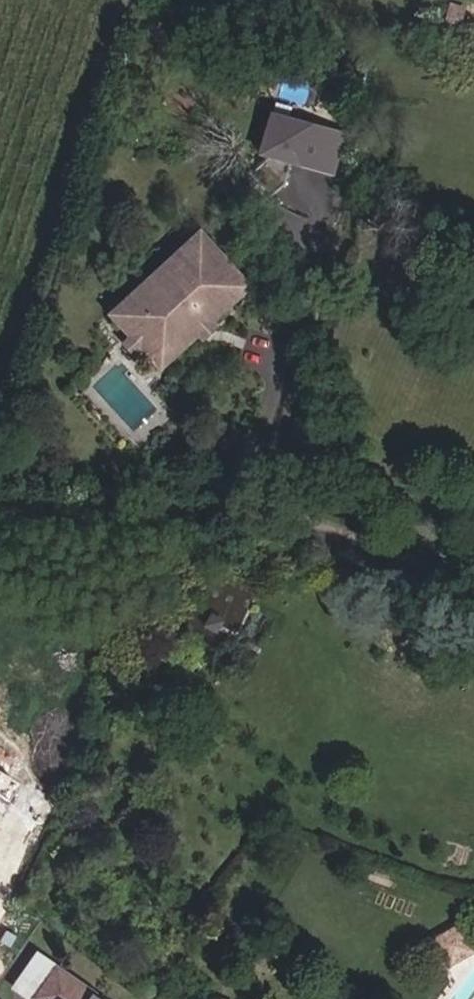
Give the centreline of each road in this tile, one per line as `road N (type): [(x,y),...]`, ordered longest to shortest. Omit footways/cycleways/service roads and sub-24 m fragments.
road 1 (unclassified): [(473,598),(374,537),(255,506),(0,516)]

